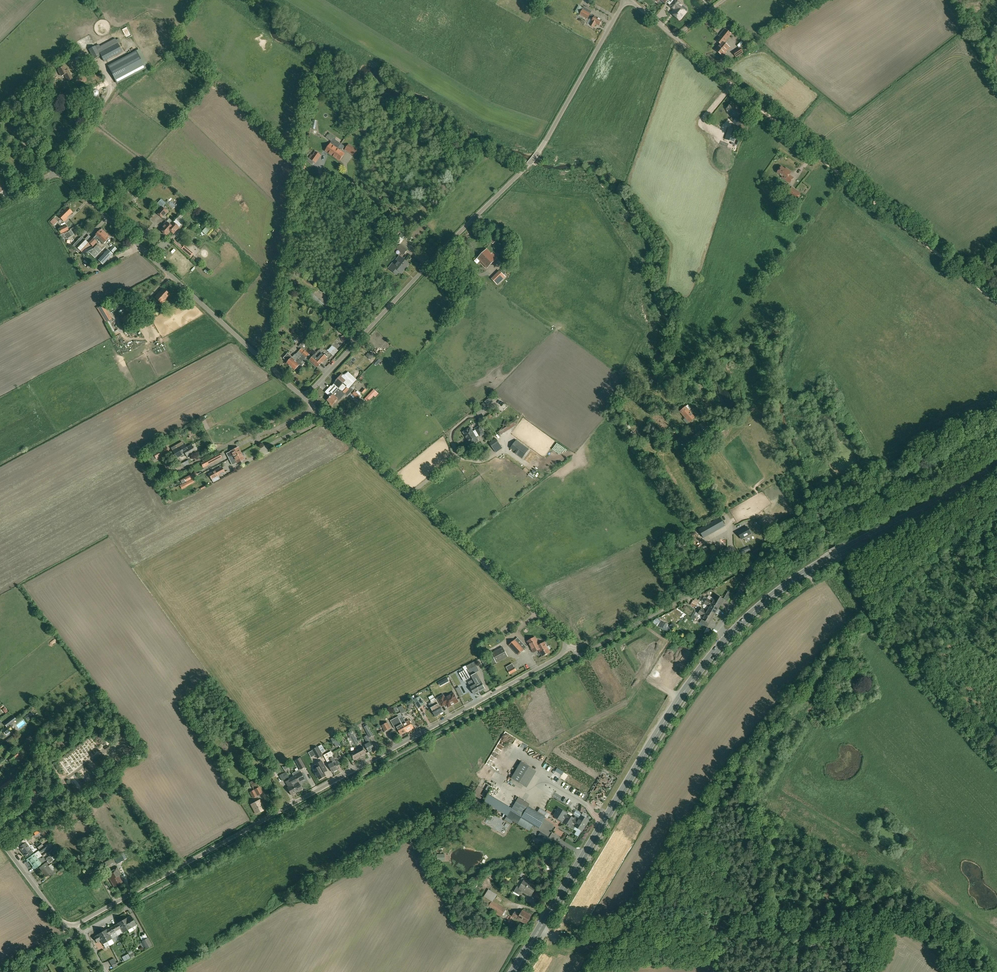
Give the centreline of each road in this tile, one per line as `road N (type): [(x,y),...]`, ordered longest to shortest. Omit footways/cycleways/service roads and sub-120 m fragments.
road 1 (unclassified): [(67,929),(569,647),(304,398)]
road 2 (unclassified): [(304,398),(529,164),(625,0)]
road 3 (secondary): [(725,641),(676,702),(514,971)]
road 4 (unclassified): [(304,398),(57,171)]
road 5 (secondary): [(996,462),(788,583),(725,641)]
road 6 (track): [(996,304),(752,102)]
road 7 (unclassified): [(752,102),(629,0)]

